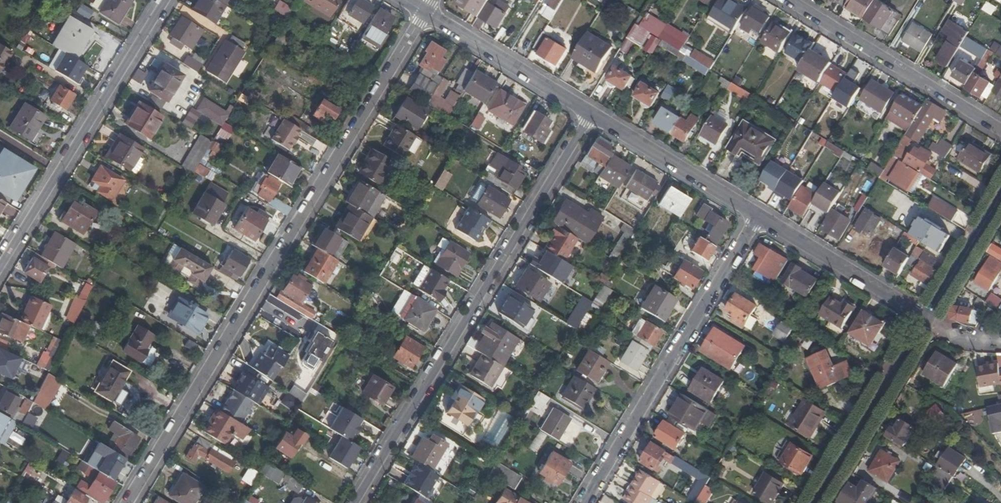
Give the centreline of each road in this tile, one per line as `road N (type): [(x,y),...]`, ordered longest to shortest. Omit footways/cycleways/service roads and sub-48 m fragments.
road 1 (residential): [(127,502),(424,11)]
road 2 (residential): [(354,502),(593,113)]
road 3 (residential): [(758,214),(582,502)]
road 4 (residential): [(0,262),(166,0)]
road 5 (residential): [(791,0),(1000,131)]
road 6 (residential): [(929,319),(818,502)]
road 7 (residential): [(758,214),(929,319)]
road 8 (residential): [(424,11),(593,113)]
road 9 (residential): [(593,113),(758,214)]
road 10 (residential): [(1000,200),(929,319)]

